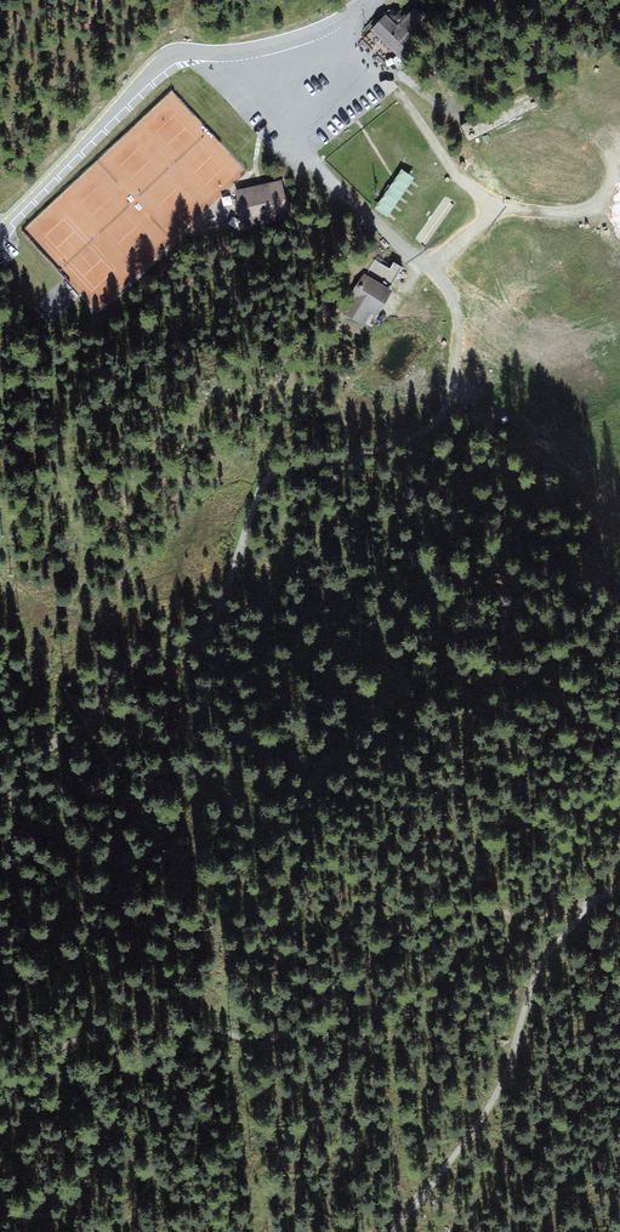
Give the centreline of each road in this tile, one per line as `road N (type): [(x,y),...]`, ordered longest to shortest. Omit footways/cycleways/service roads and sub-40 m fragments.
road 1 (track): [(210,55),(448,291),(458,317),(452,395),(436,426),(418,438),(275,474),(256,498),(204,642),(115,672),(91,721),(24,762),(0,810)]
road 2 (unclassified): [(369,0),(315,34),(278,45),(163,63),(0,232)]
road 3 (track): [(619,883),(542,960),(505,1077),(394,1231)]

